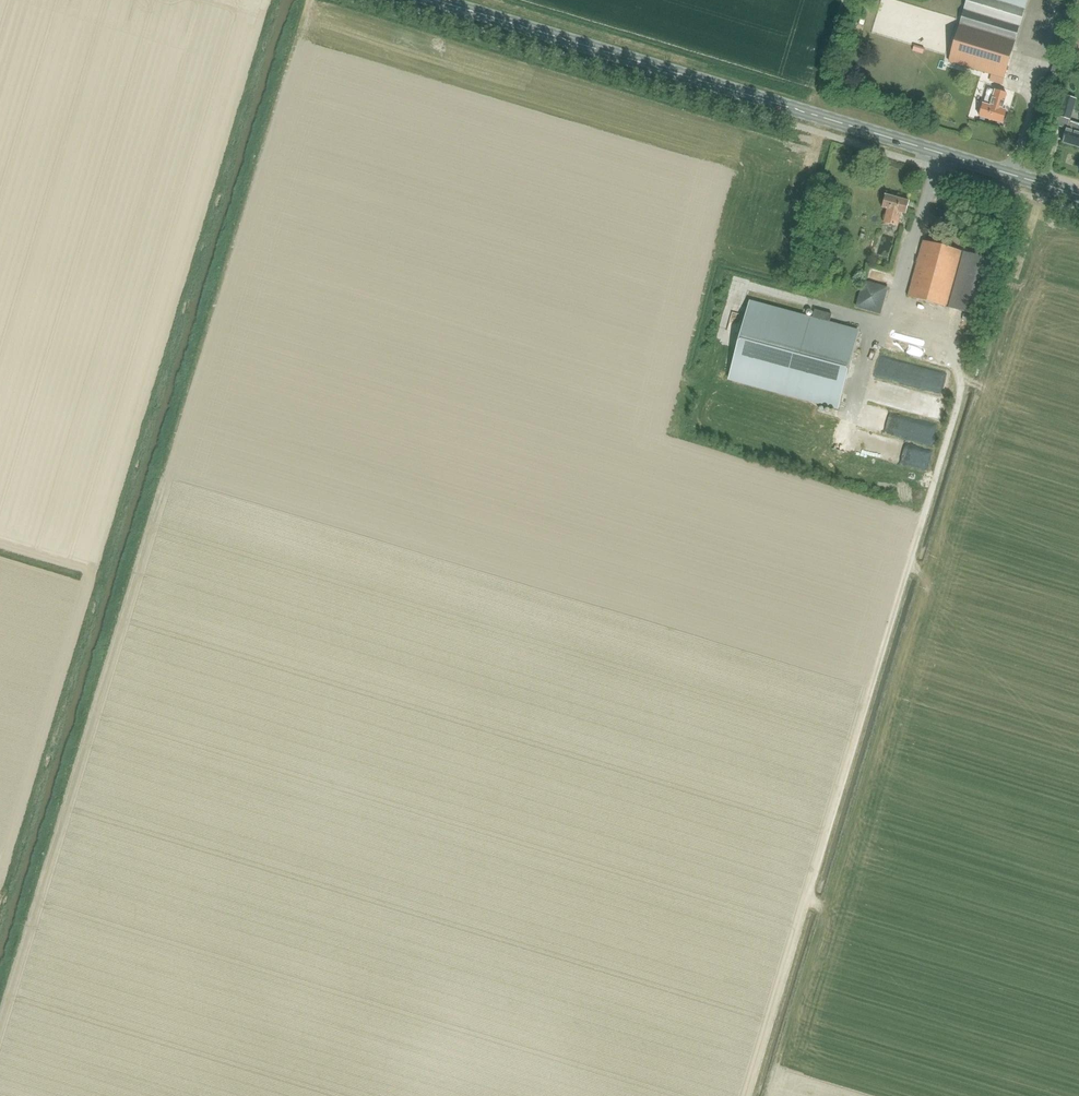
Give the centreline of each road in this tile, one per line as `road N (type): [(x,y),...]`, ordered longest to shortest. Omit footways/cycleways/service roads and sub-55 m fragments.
road 1 (secondary): [(1078,195),(435,0)]

